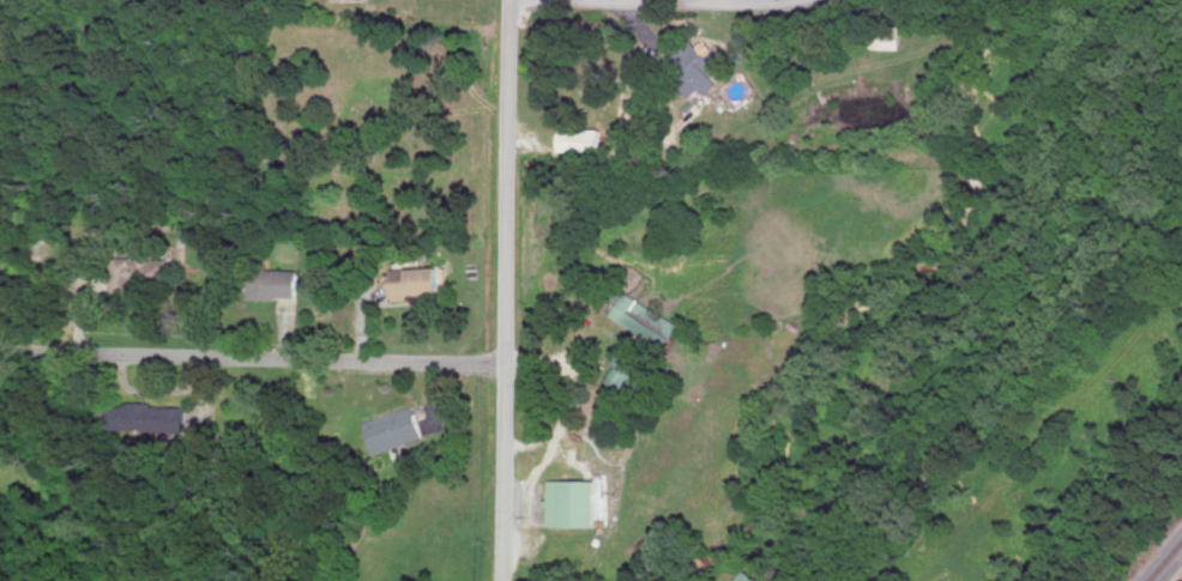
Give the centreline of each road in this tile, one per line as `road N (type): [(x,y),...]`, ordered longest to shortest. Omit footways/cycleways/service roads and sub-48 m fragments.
road 1 (residential): [(510,0),(504,580)]
road 2 (residential): [(0,351),(508,362)]

